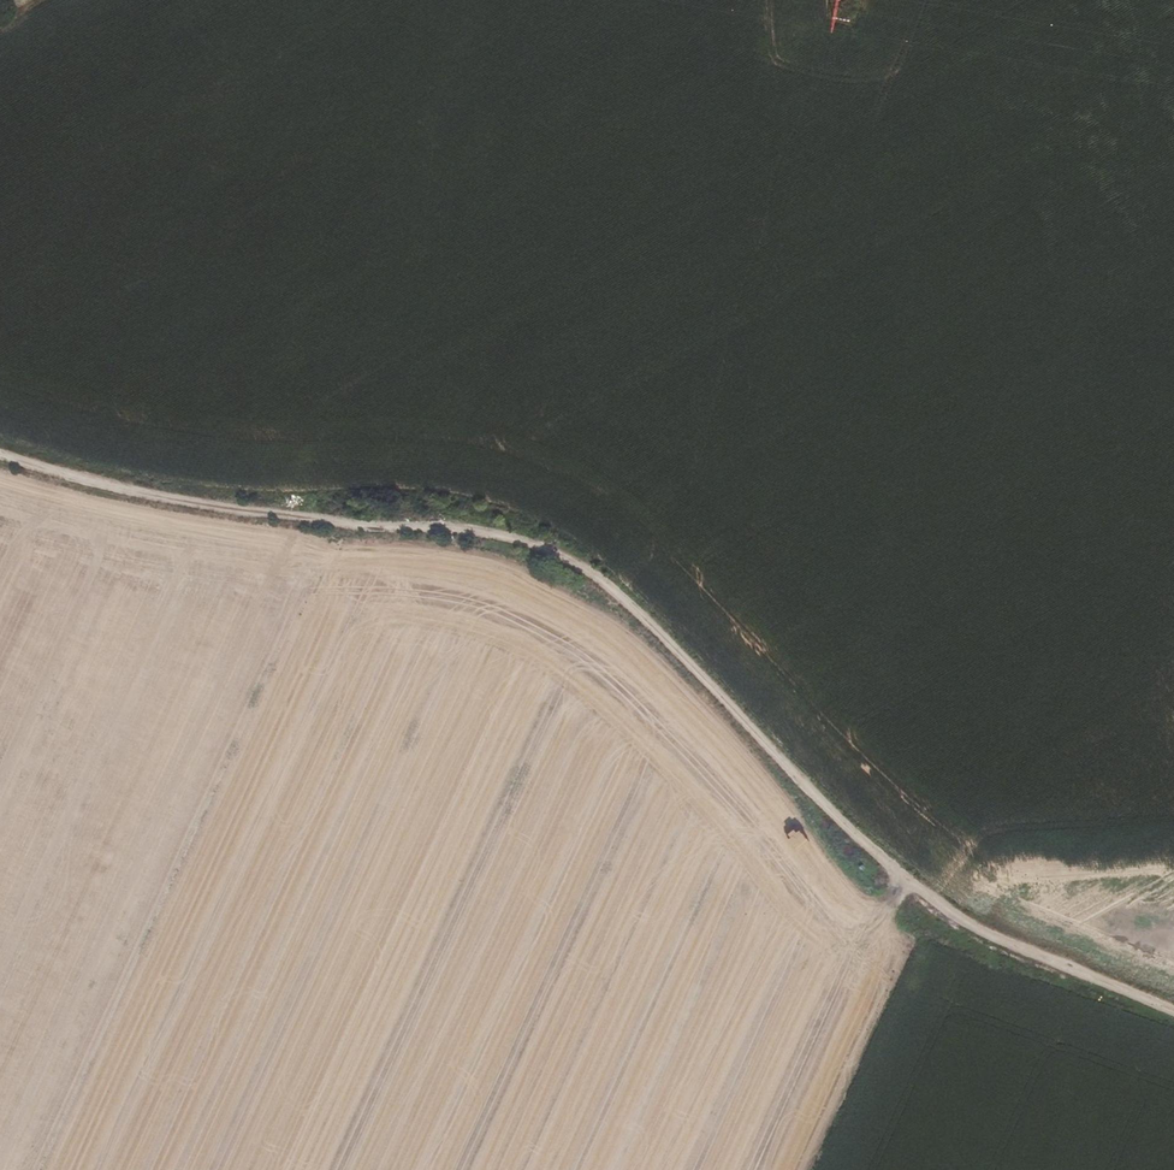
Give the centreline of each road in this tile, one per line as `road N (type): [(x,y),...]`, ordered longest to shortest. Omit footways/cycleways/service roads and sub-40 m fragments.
road 1 (track): [(0,454),(89,484),(221,508),(514,537),(577,567),(852,836),(983,932),(1173,1013)]

